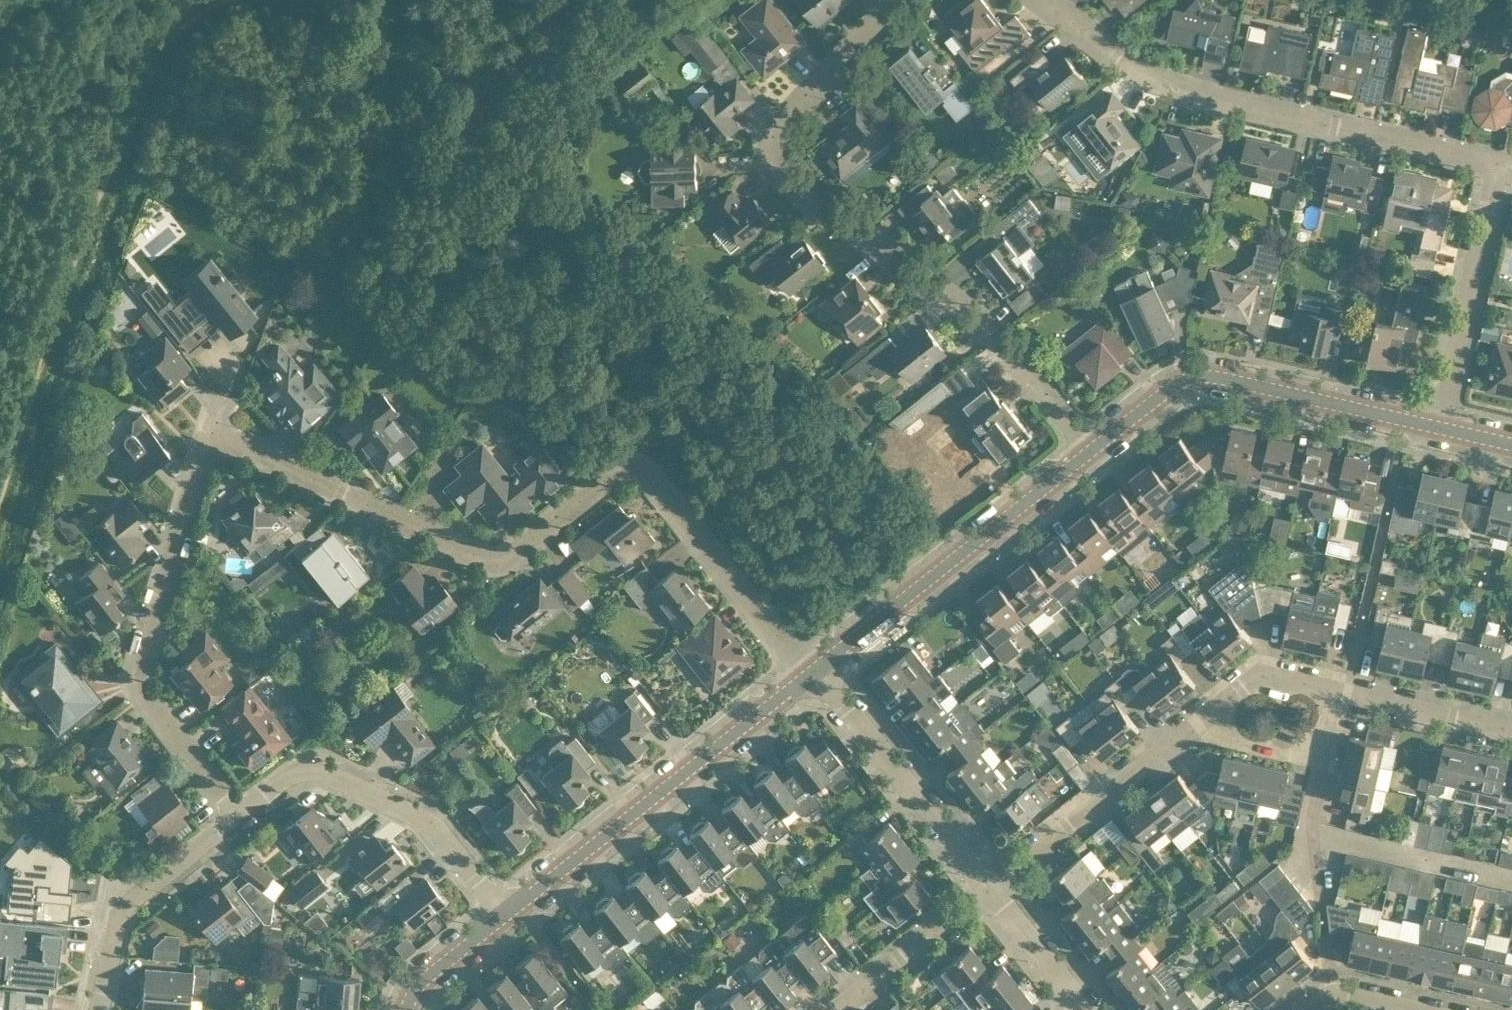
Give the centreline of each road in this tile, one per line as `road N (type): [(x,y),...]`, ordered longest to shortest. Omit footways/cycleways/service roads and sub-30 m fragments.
road 1 (residential): [(236,816),(145,690),(143,661),(210,446),(224,439),(499,559),(626,455),(808,674)]
road 2 (residential): [(1088,450),(980,321),(774,165),(769,136),(778,120),(890,0)]
road 3 (residential): [(988,889),(1240,688),(1266,676),(1511,729)]
road 4 (residential): [(1048,0),(1154,74),(1501,159)]
road 5 (tertiary): [(504,914),(808,674)]
road 6 (tertiary): [(1088,450),(1177,385),(1209,376),(1437,427)]
road 7 (tertiary): [(808,674),(1088,450)]
road 8 (residential): [(504,914),(432,824),(326,777),(299,775),(236,816)]
road 9 (residential): [(988,889),(832,692),(808,674)]
road 10 (residential): [(1437,427),(1501,159)]
road 11 (residential): [(236,816),(128,899),(98,1009)]
road 12 (residential): [(826,1009),(988,889)]
road 13 (residential): [(1090,1009),(988,889)]
road 14 (residential): [(1438,1009),(1330,987),(1299,1009)]
road 15 (tertiary): [(407,1009),(421,983),(504,914)]

